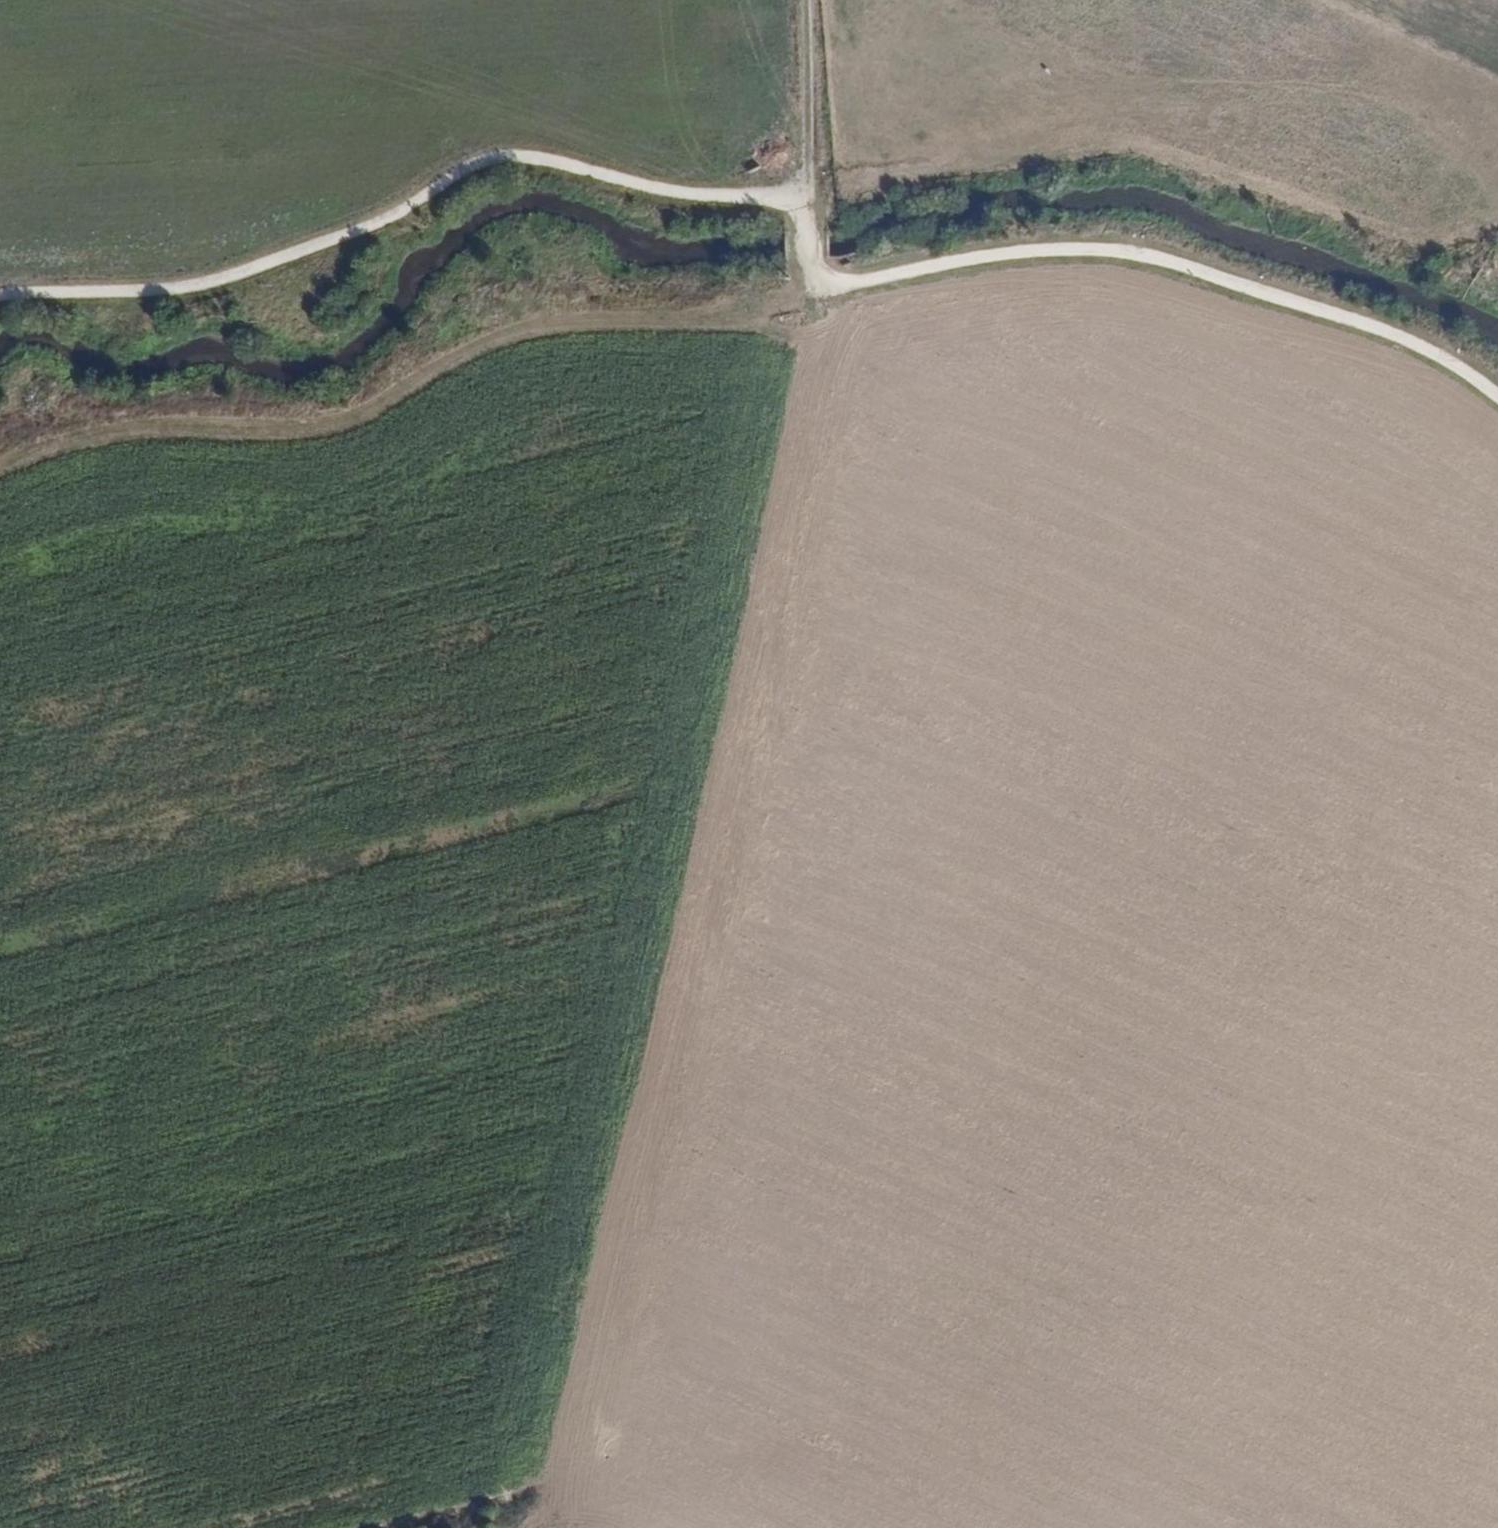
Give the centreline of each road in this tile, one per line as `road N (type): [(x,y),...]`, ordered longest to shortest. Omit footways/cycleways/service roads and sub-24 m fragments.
road 1 (track): [(803,196),(798,0)]

